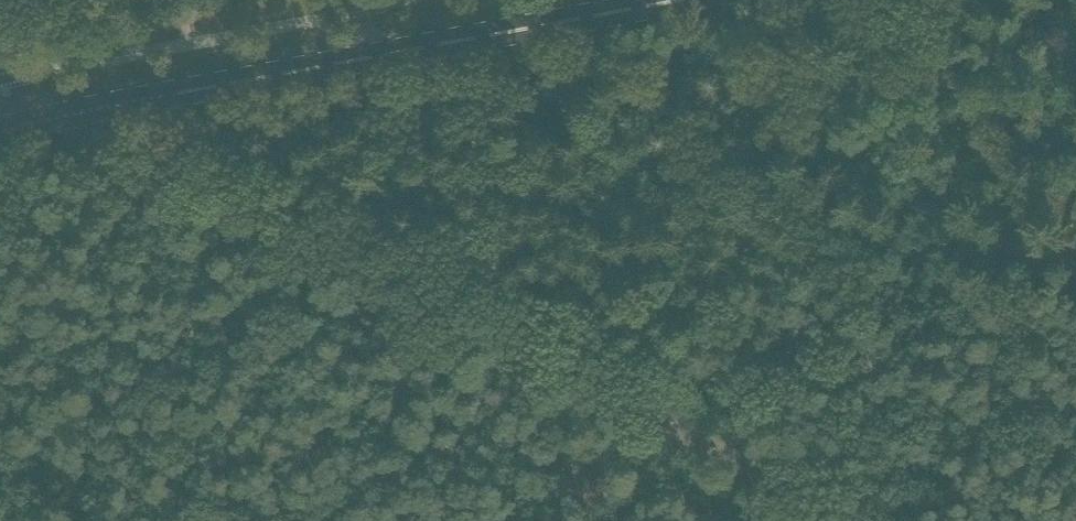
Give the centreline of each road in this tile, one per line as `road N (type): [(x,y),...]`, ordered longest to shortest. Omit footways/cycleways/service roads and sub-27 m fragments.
road 1 (unclassified): [(861,520),(61,117)]
road 2 (primary): [(61,117),(683,0)]

